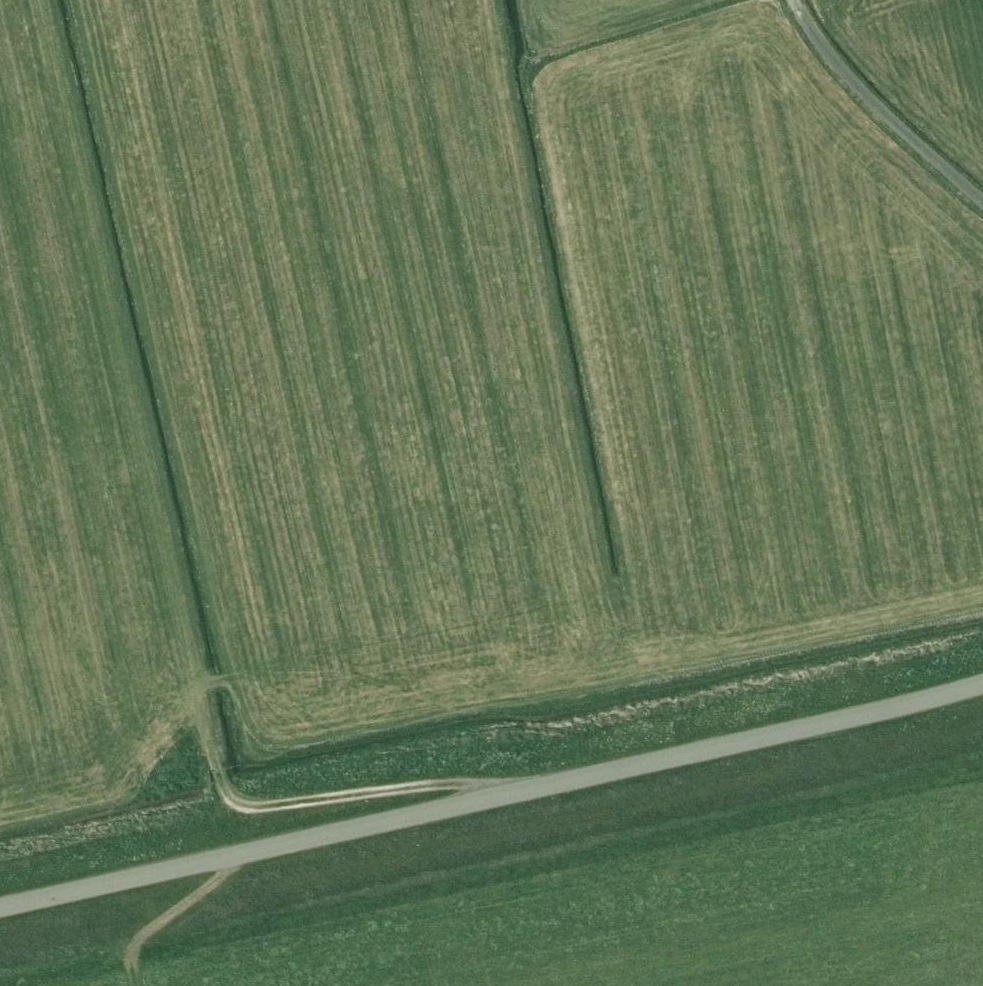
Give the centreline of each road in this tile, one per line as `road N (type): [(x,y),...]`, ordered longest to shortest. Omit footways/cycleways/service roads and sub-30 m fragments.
road 1 (tertiary): [(0,907),(982,683)]
road 2 (track): [(515,792),(464,784),(252,807),(225,797),(214,760)]
road 3 (unclassified): [(982,203),(867,98),(793,0)]
road 4 (track): [(136,985),(130,954),(139,937),(245,853)]

